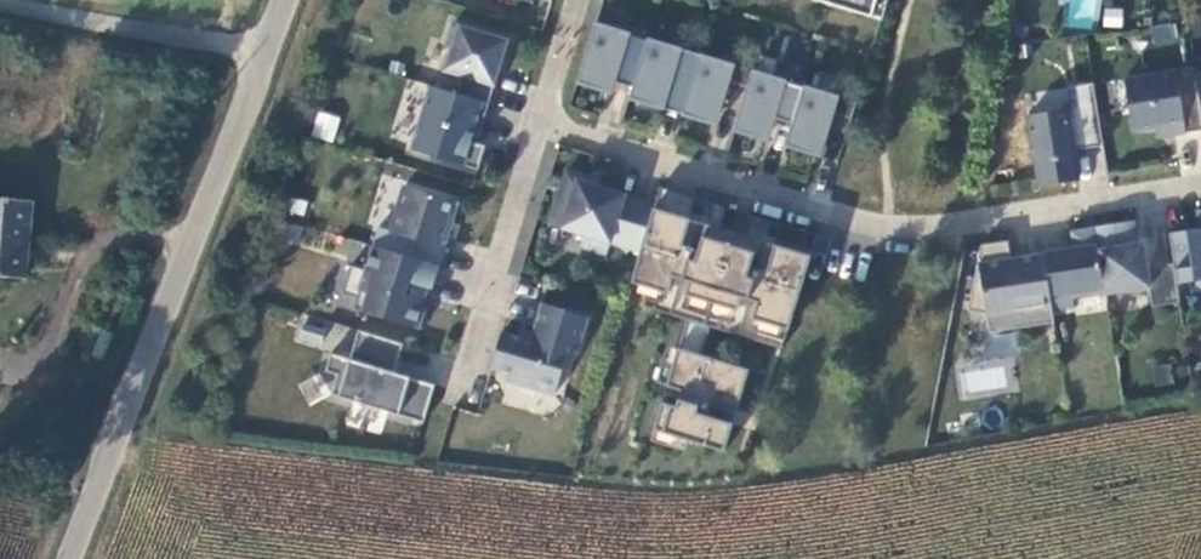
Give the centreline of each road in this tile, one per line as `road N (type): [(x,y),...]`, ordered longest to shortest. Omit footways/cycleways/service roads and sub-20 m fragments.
road 1 (residential): [(1200,183),(891,229),(543,125)]
road 2 (unclassified): [(71,558),(282,0)]
road 3 (residential): [(468,381),(543,125)]
road 4 (residential): [(543,125),(580,0)]

